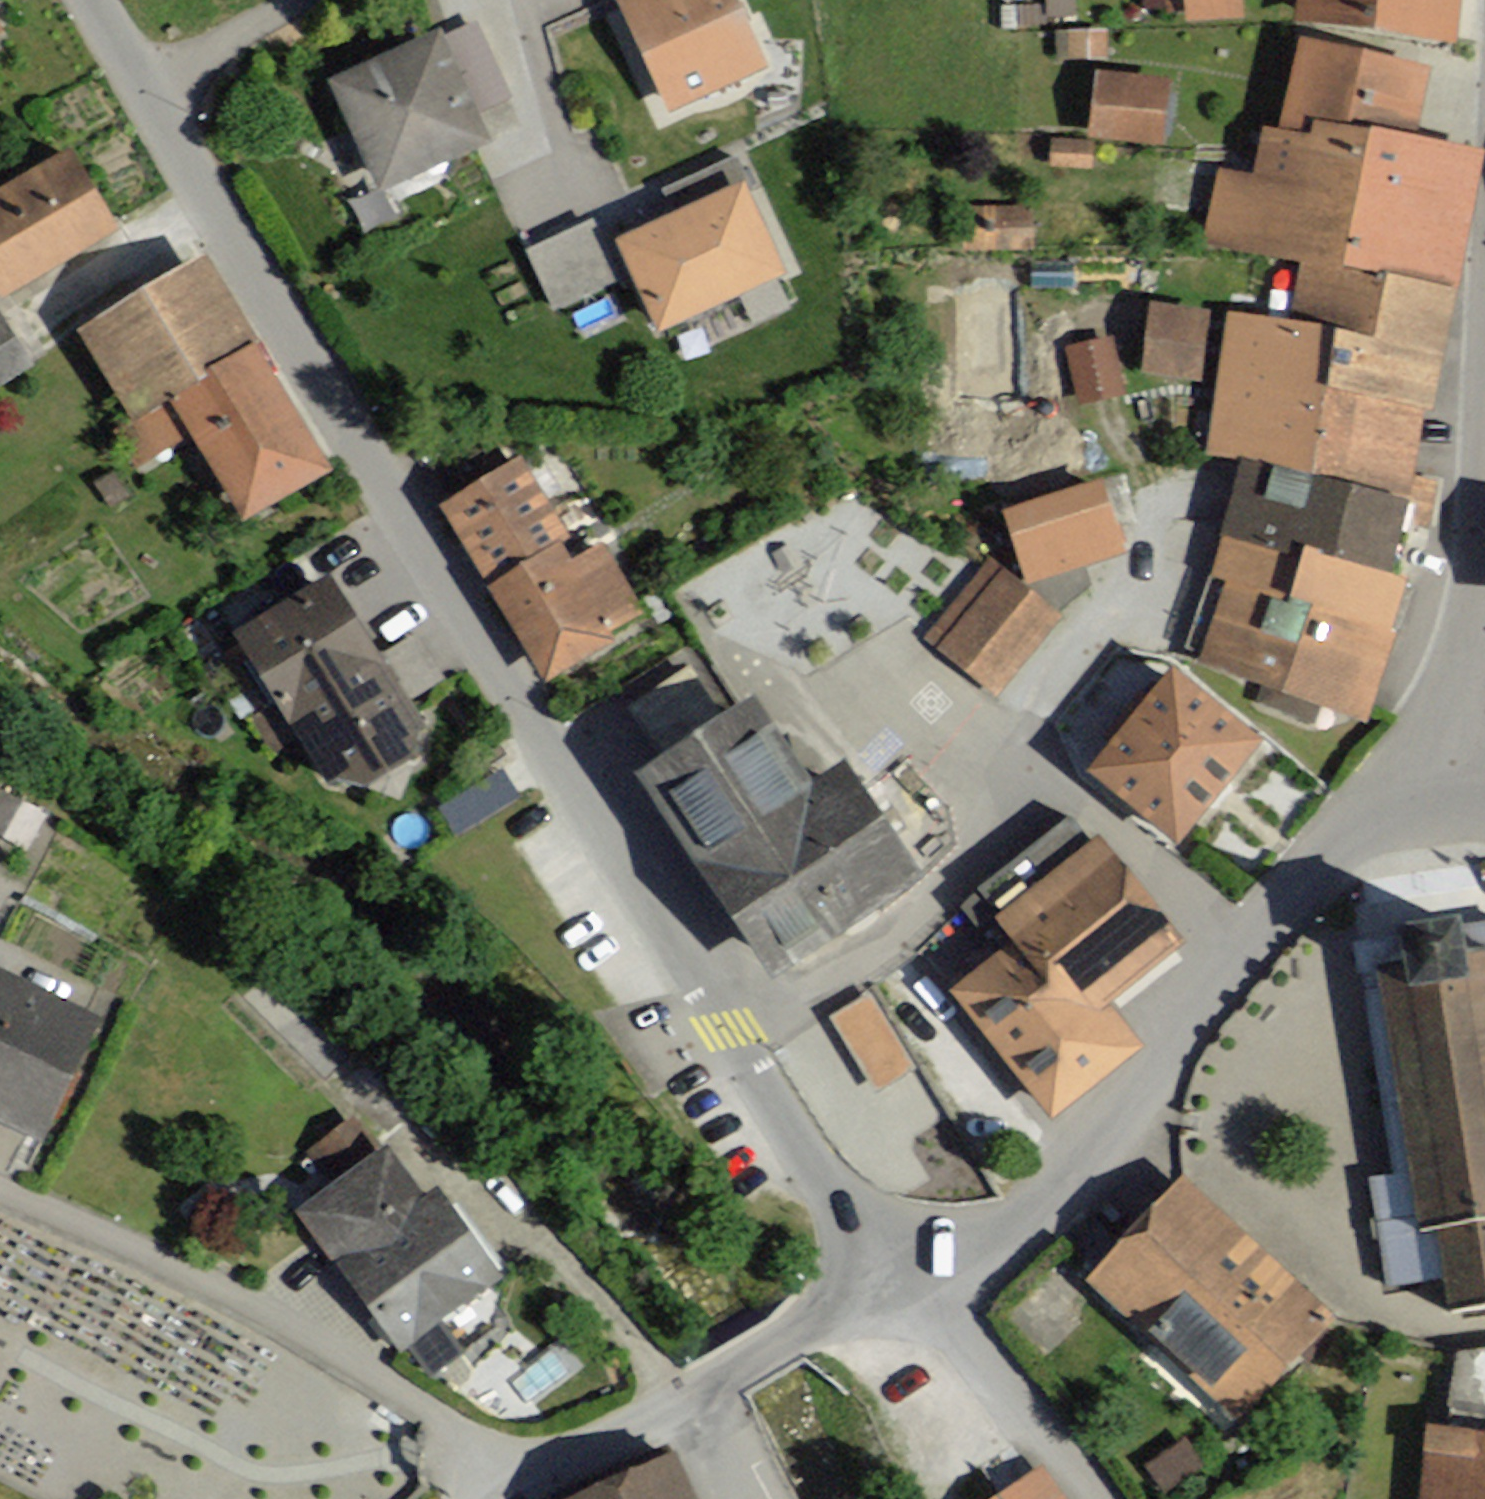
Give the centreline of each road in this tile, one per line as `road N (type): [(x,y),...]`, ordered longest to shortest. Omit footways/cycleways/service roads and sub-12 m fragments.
road 1 (residential): [(101,0),(411,532),(602,829),(817,1161),(919,1270)]
road 2 (residential): [(1484,790),(1380,824),(1329,856),(1248,940),(1103,1141),(1060,1185),(1013,1221),(919,1270)]
road 3 (residential): [(510,1485),(468,1438),(336,1356),(0,1193)]
road 4 (residential): [(1484,191),(1479,638),(1484,690)]
road 5 (residential): [(919,1270),(1079,1498)]
road 6 (residential): [(919,1270),(678,1391)]
road 7 (residential): [(678,1391),(510,1485)]
road 8 (residential): [(678,1391),(742,1498)]

